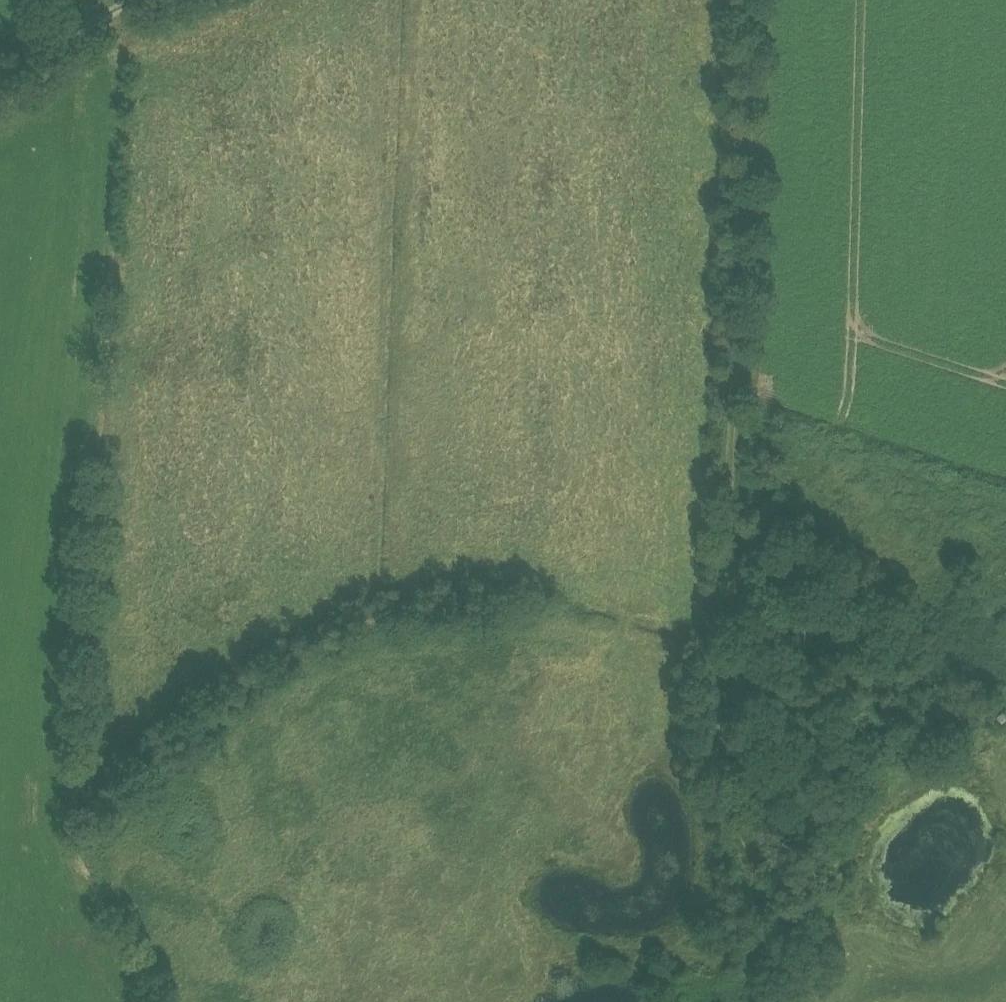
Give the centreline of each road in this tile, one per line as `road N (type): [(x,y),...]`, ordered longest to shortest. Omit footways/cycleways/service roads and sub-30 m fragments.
road 1 (track): [(754,0),(735,452),(712,719),(762,959),(750,1001)]
road 2 (track): [(0,70),(136,0)]

